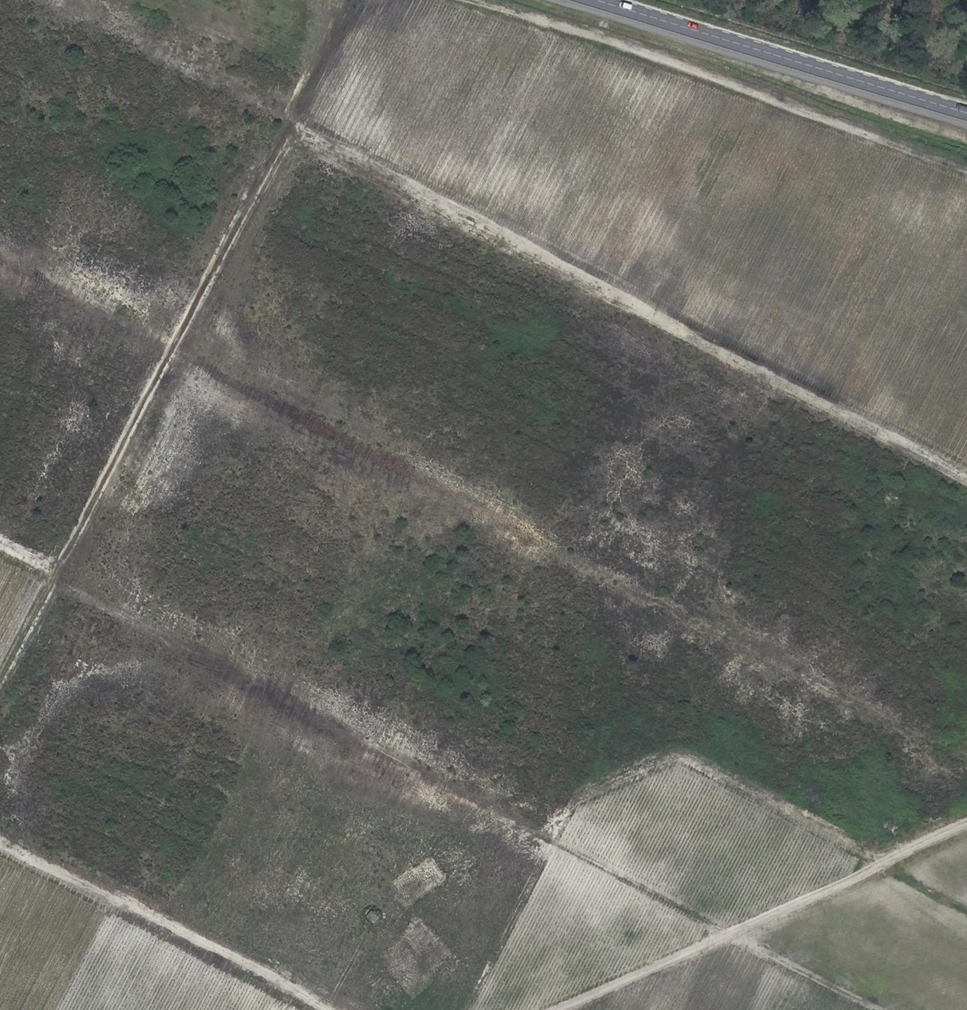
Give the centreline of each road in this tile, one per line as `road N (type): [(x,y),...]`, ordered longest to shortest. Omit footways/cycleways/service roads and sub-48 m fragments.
road 1 (track): [(966,478),(288,121)]
road 2 (track): [(0,683),(346,0)]
road 3 (track): [(966,840),(576,1009)]
road 4 (tertiary): [(966,116),(592,0)]
road 5 (track): [(309,1009),(0,848)]
road 6 (track): [(875,1009),(742,940)]

